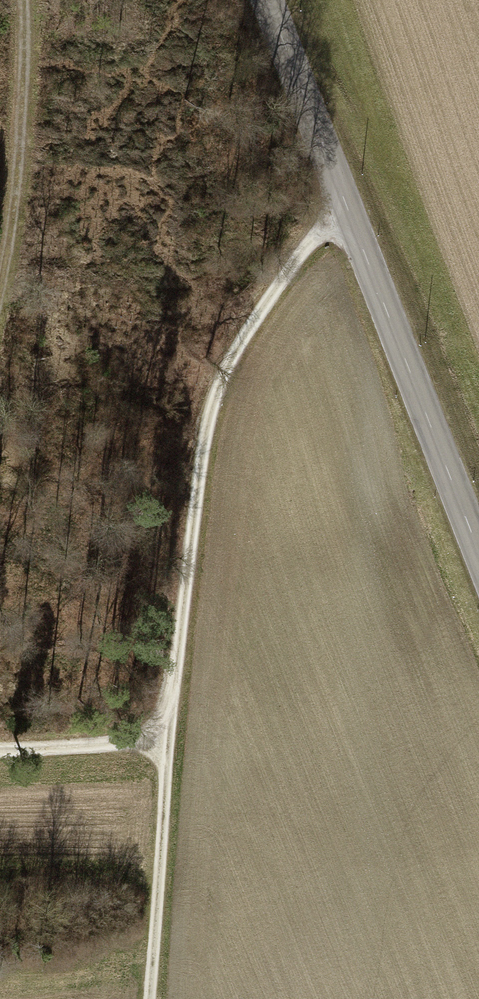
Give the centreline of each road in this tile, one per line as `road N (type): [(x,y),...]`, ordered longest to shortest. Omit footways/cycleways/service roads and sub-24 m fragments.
road 1 (track): [(348,209),(317,231),(215,390),(166,738),(149,998)]
road 2 (tertiary): [(267,0),(478,554)]
road 3 (track): [(0,279),(27,0)]
road 4 (track): [(0,752),(166,738)]

